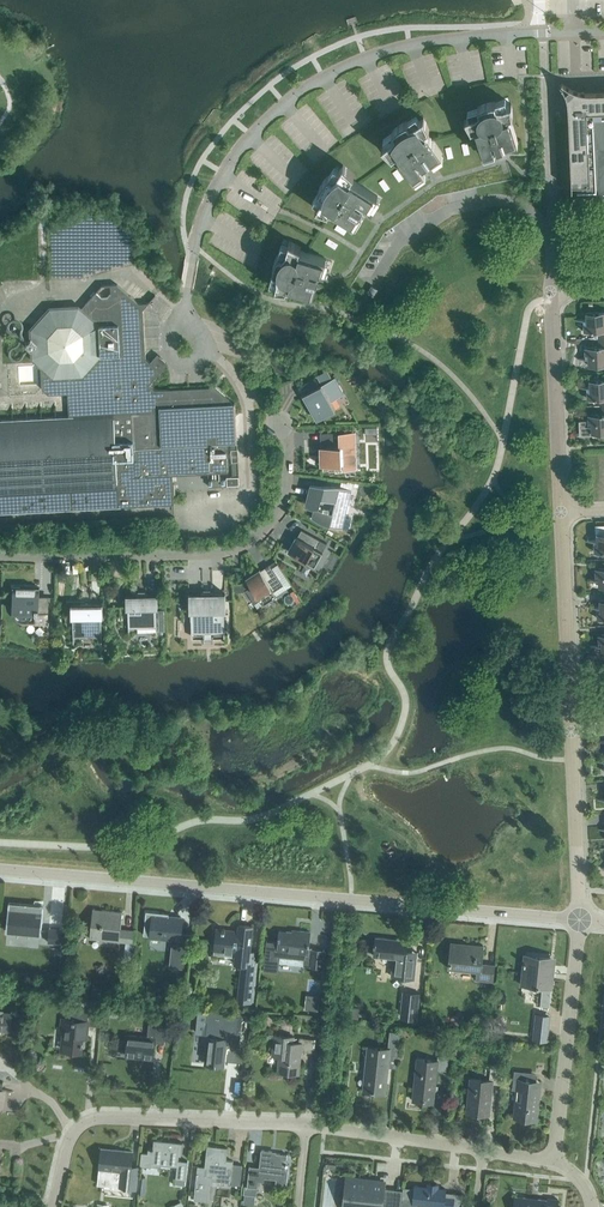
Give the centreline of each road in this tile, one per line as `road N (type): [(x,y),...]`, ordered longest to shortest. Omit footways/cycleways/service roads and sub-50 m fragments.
road 1 (residential): [(178,509),(249,502),(252,485),(243,400),(192,324),(187,292),(214,196),(252,138),(303,91),(366,59),(460,38),(603,32)]
road 2 (residential): [(580,920),(0,870)]
road 3 (residential): [(0,558),(166,557),(248,541),(283,508),(283,422)]
road 4 (residential): [(53,1206),(71,1137),(98,1119),(309,1125)]
road 5 (residential): [(571,734),(559,503)]
road 6 (residential): [(556,1146),(580,920)]
road 7 (residential): [(559,503),(551,293)]
road 8 (residential): [(580,920),(571,734)]
road 9 (residential): [(309,1125),(483,1141)]

